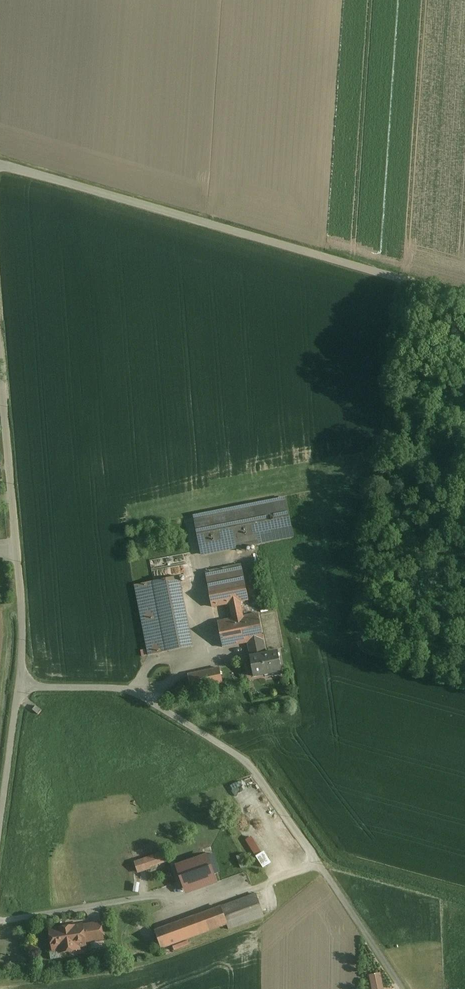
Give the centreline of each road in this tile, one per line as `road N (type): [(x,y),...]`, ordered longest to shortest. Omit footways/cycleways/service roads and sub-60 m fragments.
road 1 (unclassified): [(0,165),(464,296)]
road 2 (unclassified): [(0,823),(22,655),(0,367)]

